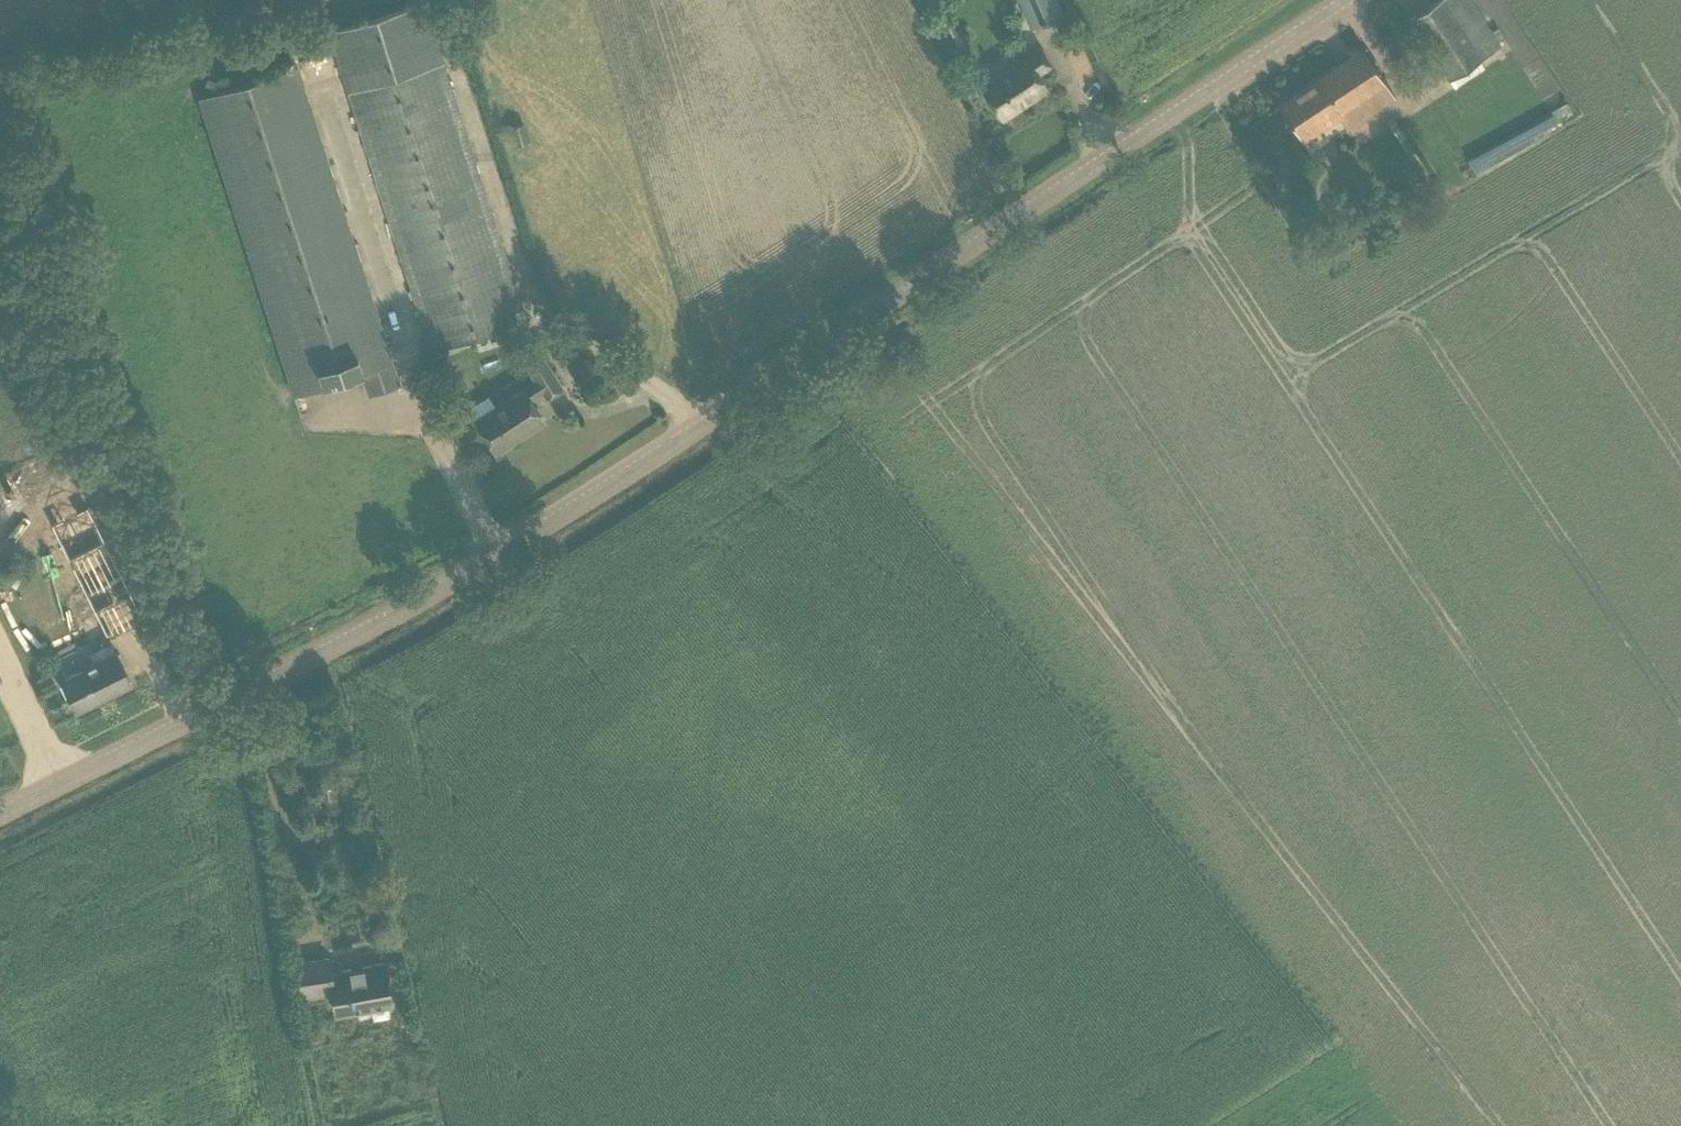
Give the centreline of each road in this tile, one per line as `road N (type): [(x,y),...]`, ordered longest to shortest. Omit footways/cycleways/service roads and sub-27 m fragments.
road 1 (tertiary): [(0,813),(481,563),(1345,0)]

